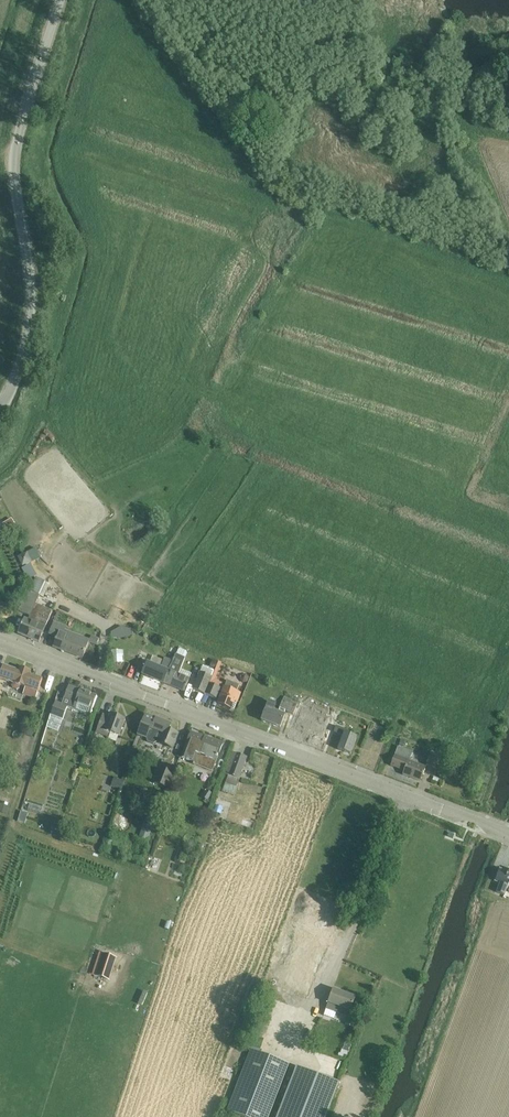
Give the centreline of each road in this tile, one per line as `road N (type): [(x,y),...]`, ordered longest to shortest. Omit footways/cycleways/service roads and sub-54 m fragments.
road 1 (tertiary): [(508,835),(0,642)]
road 2 (tertiary): [(0,412),(30,315),(16,149),(61,0)]

